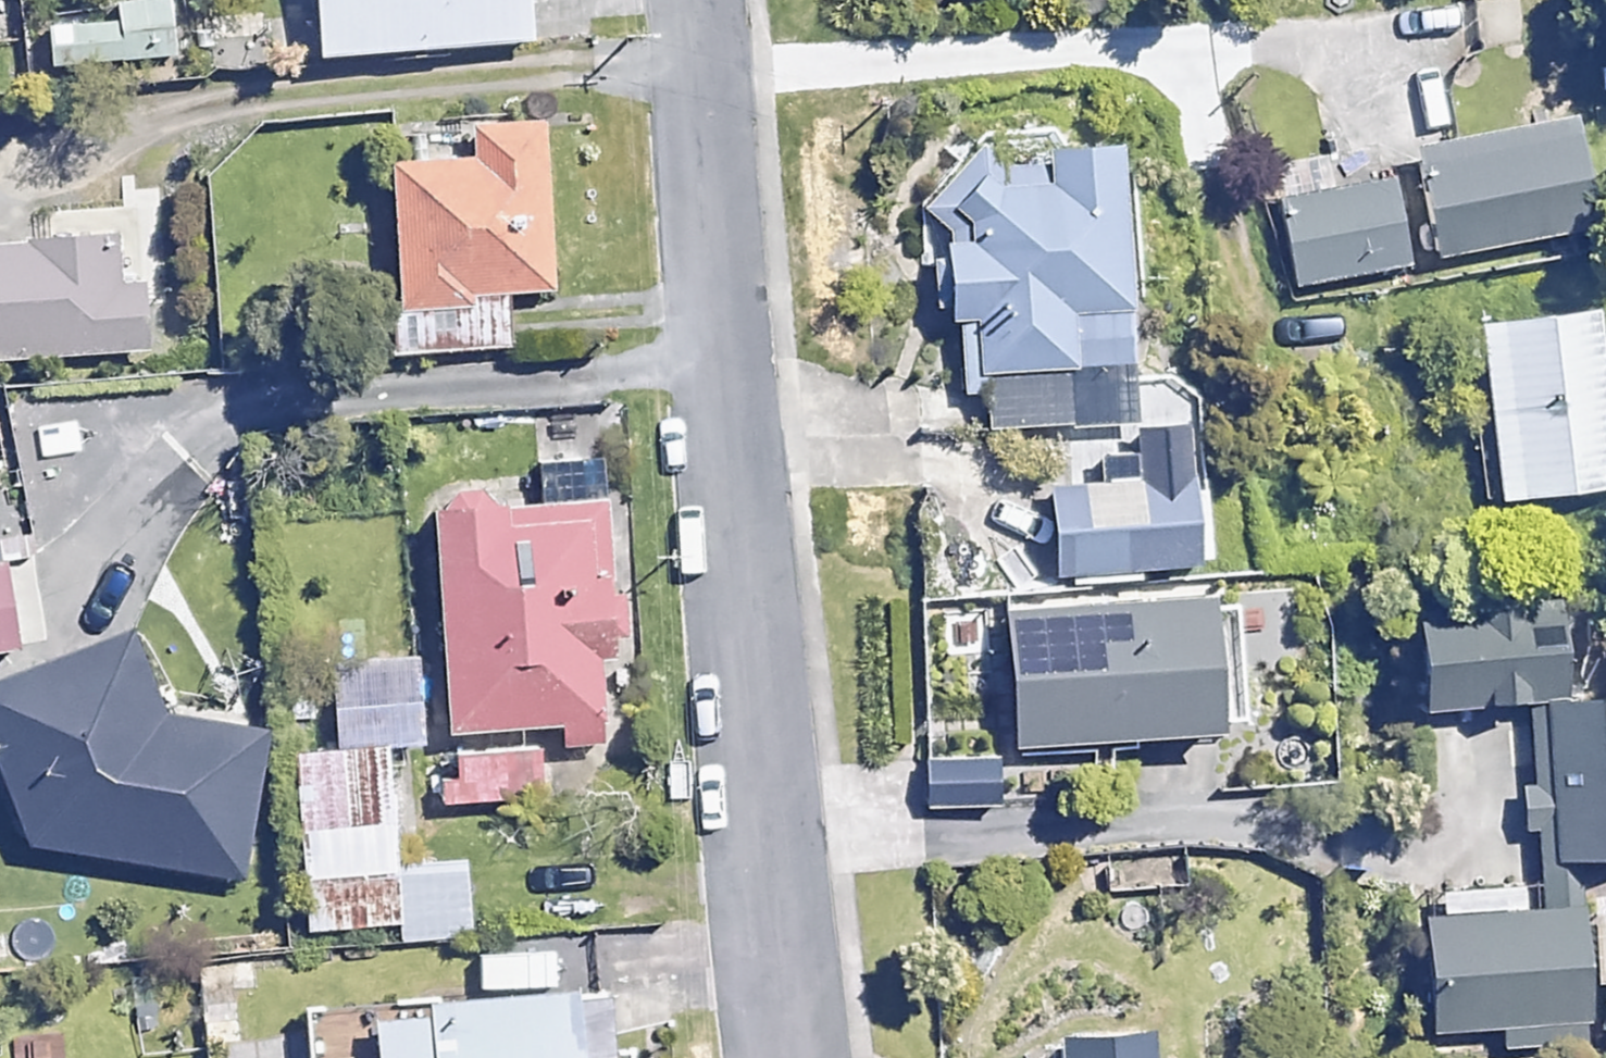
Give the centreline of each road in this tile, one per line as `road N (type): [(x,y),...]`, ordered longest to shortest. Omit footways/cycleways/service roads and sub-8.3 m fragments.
road 1 (residential): [(684,0),(754,1057)]

